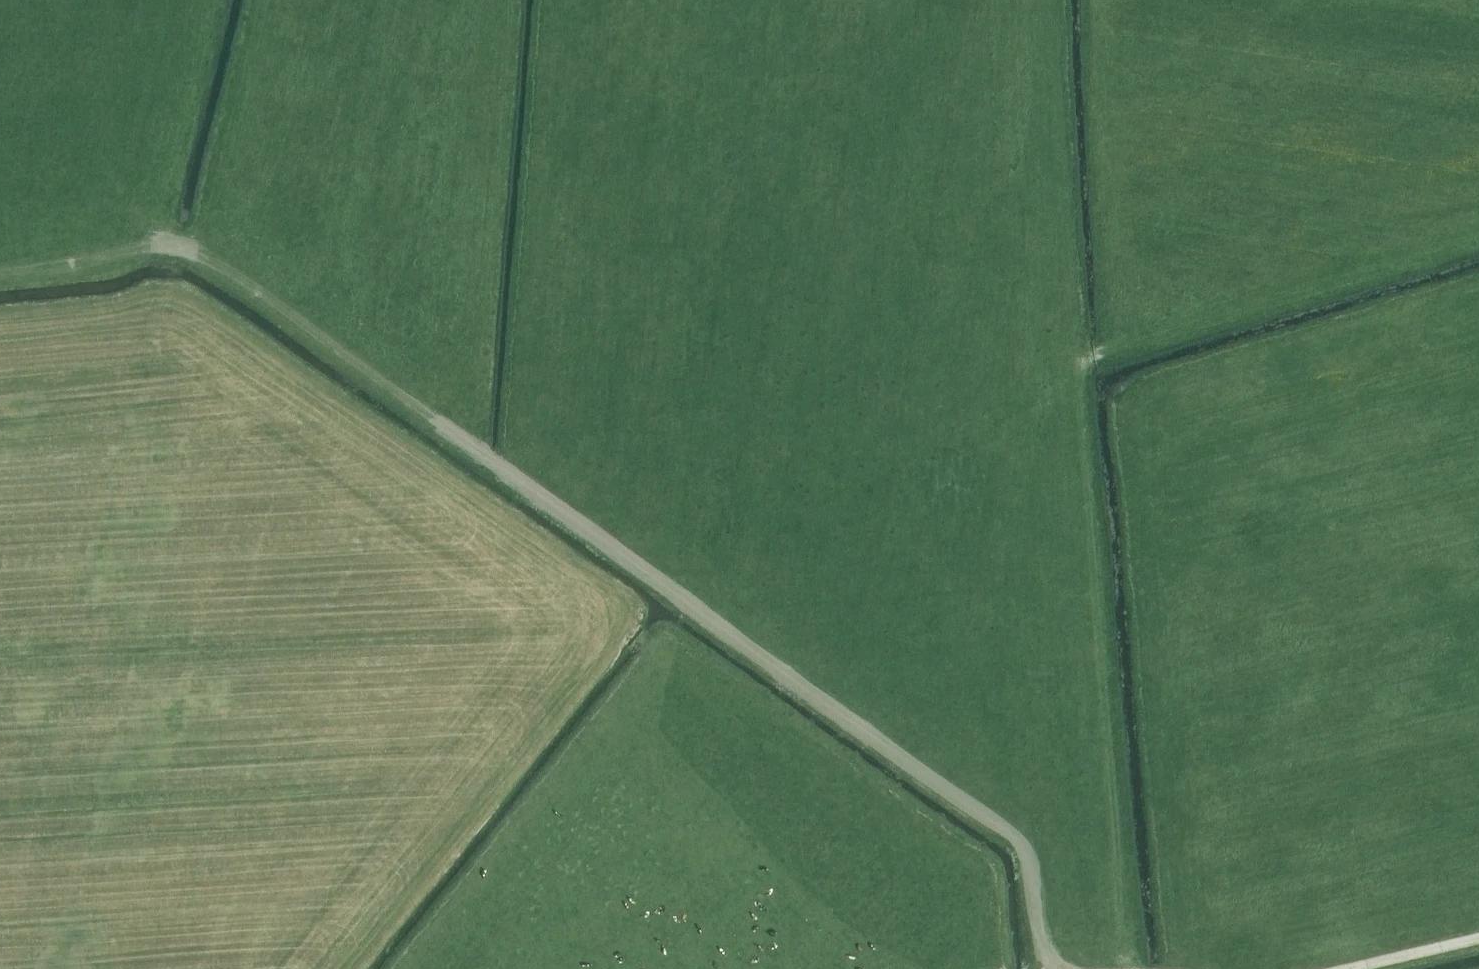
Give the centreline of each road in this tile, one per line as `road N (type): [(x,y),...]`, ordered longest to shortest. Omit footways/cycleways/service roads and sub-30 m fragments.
road 1 (track): [(1068,968),(1042,923),(1031,856),(1021,841),(449,427)]
road 2 (track): [(1478,938),(1348,968)]

